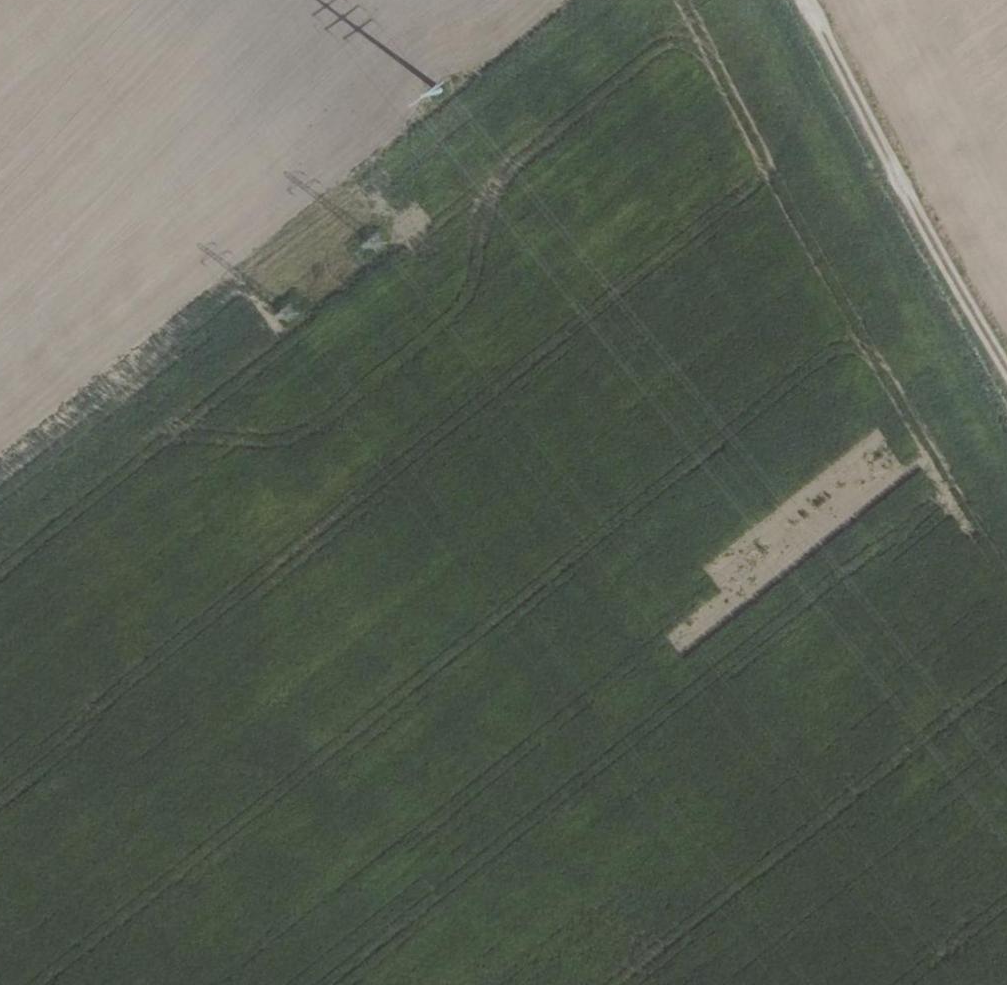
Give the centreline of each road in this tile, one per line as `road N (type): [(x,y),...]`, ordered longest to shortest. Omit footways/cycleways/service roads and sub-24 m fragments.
road 1 (track): [(1006,364),(913,214),(805,0)]

